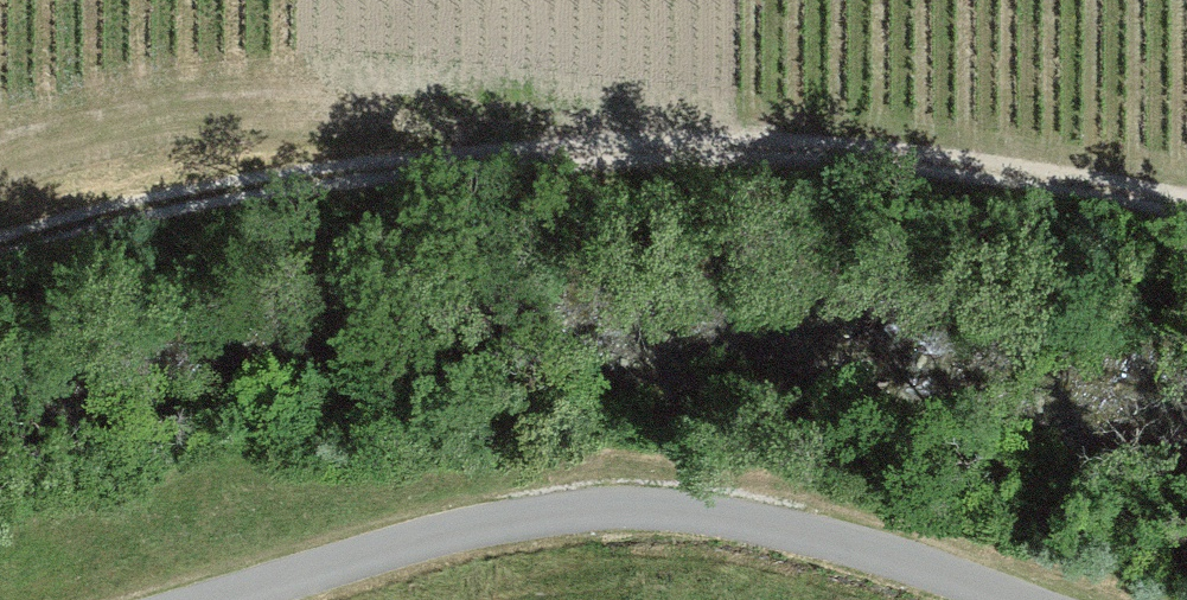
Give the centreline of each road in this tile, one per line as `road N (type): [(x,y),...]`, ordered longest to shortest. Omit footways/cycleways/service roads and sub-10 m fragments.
road 1 (track): [(0,310),(938,172),(1186,221)]
road 2 (unclassified): [(1015,599),(892,555),(725,515),(589,512),(425,540),(227,599)]

